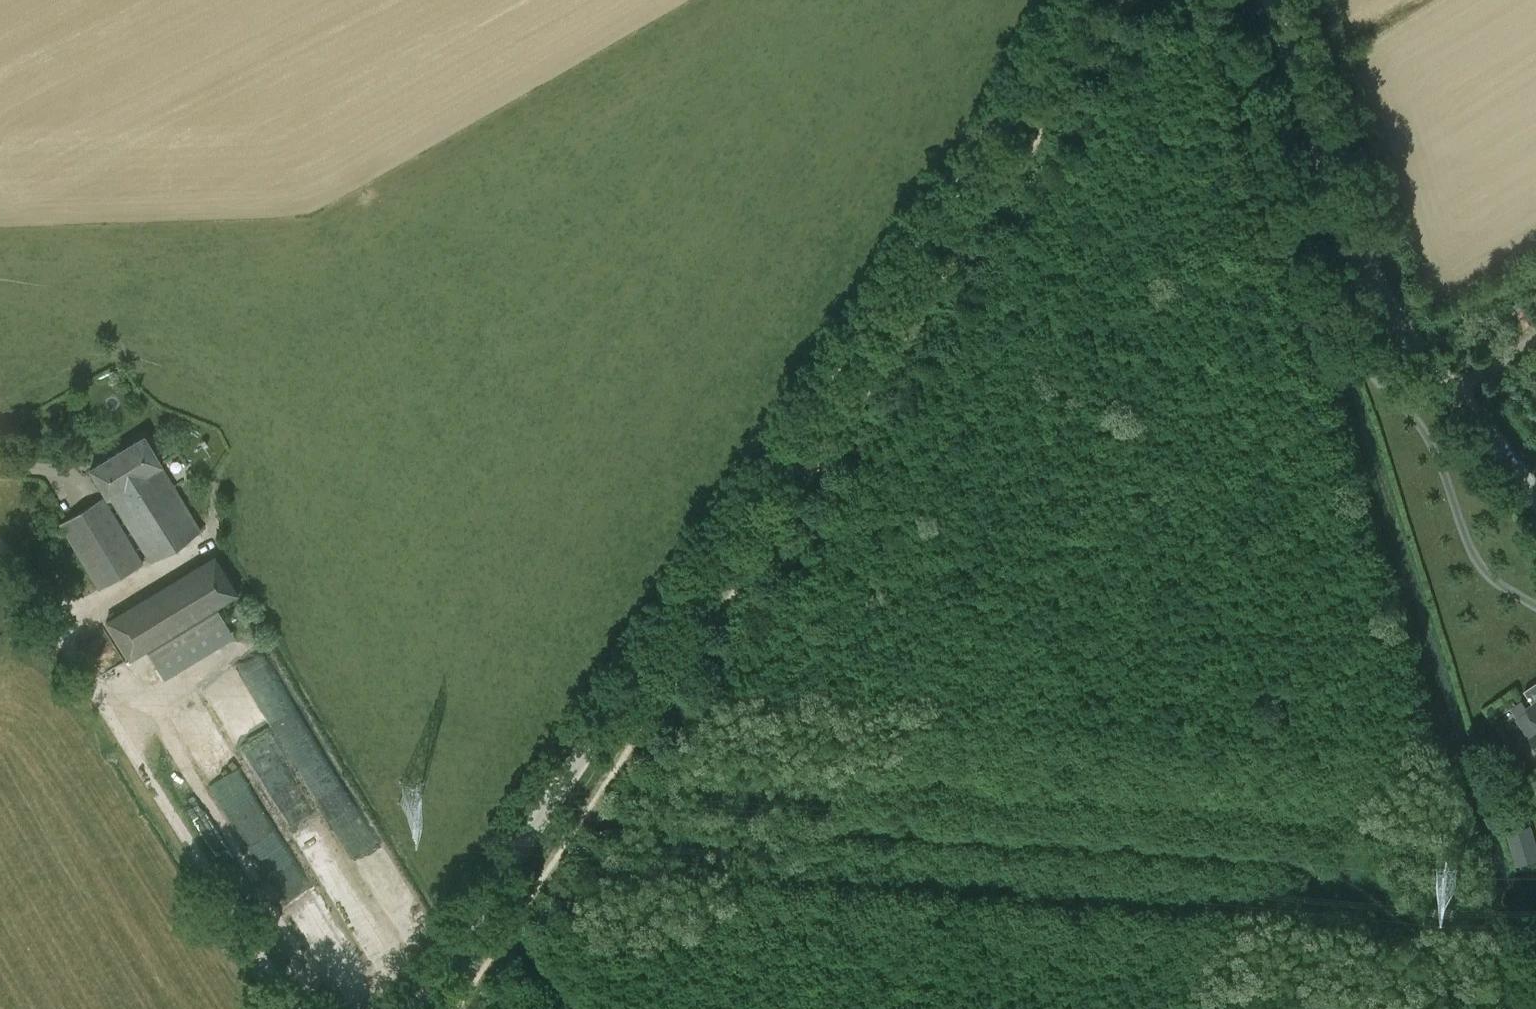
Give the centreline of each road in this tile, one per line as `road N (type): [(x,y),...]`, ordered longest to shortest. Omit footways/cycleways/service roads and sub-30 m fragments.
road 1 (unclassified): [(418,1008),(1076,0)]
road 2 (unclassified): [(1263,0),(1342,241),(1394,338),(1535,501)]

